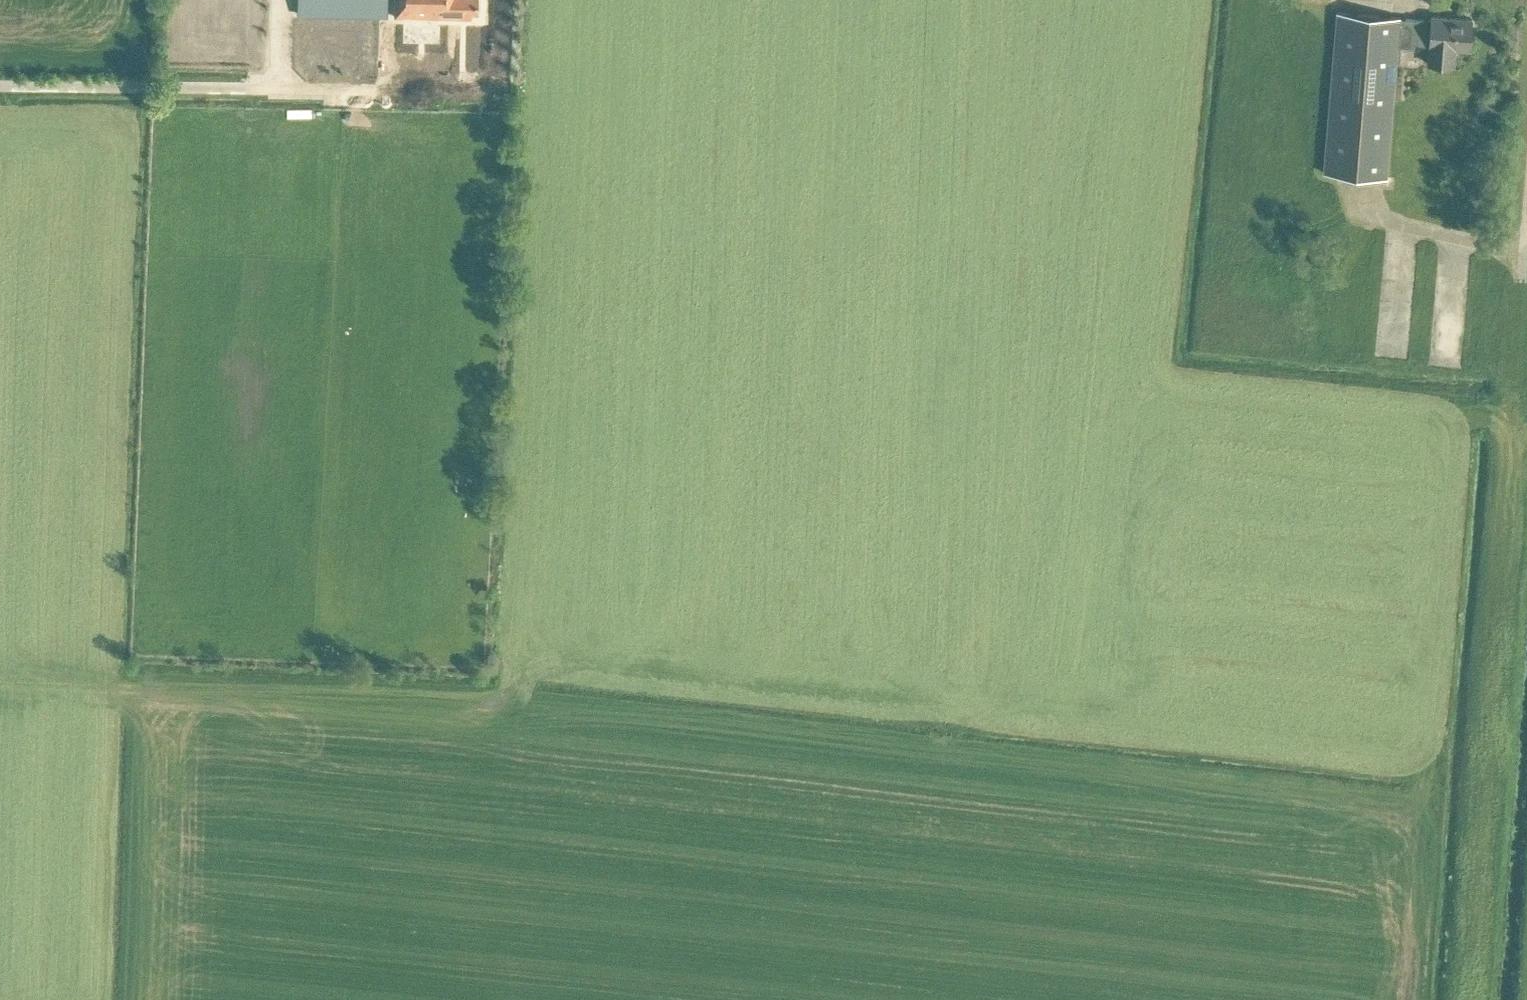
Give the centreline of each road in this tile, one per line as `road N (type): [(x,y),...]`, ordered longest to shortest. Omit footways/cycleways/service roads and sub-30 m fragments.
road 1 (unclassified): [(205,89),(0,86)]

